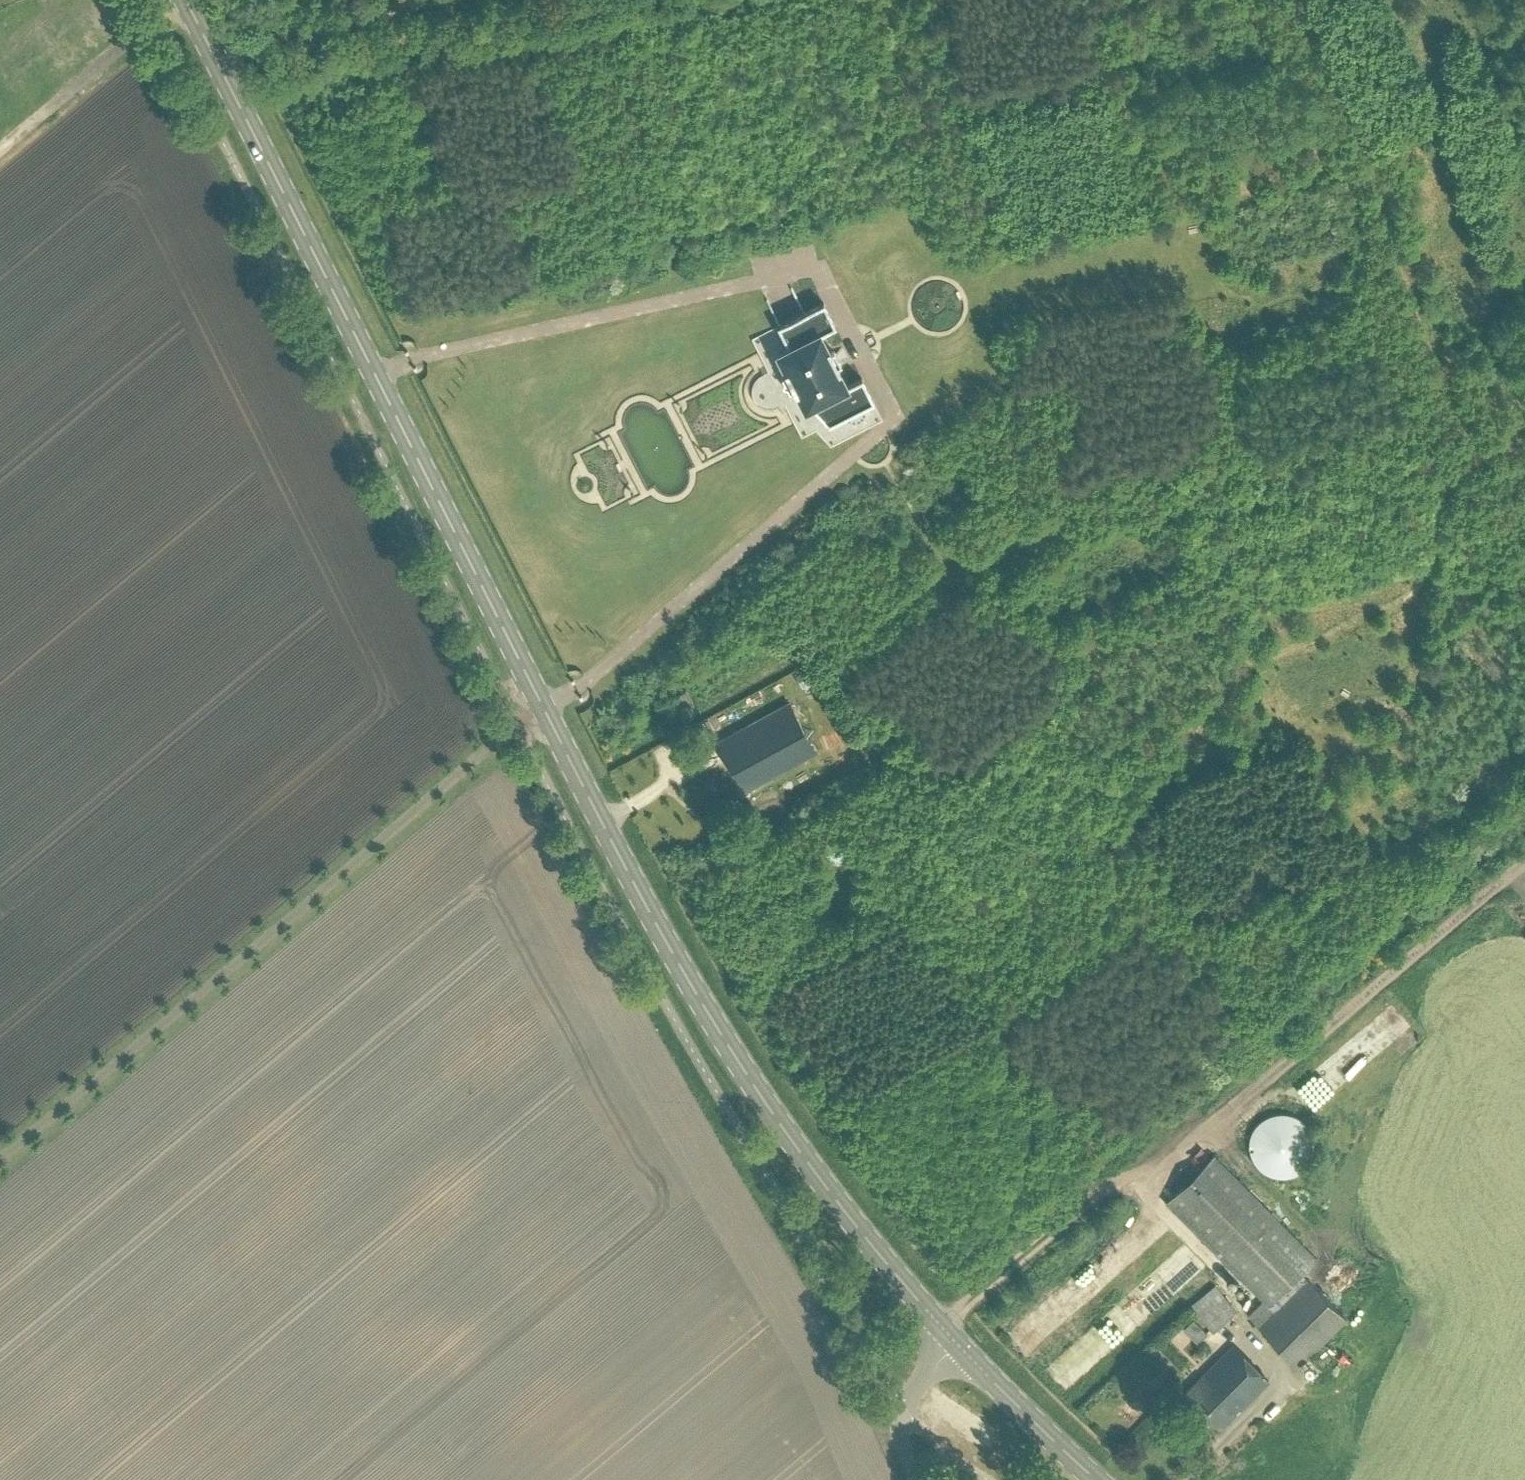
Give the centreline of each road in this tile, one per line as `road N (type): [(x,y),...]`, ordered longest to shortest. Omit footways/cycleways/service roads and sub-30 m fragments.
road 1 (primary): [(947,1337),(704,1003),(542,703),(189,0)]
road 2 (track): [(0,144),(179,0)]
road 3 (primary): [(1102,1479),(947,1337)]
road 4 (track): [(413,0),(212,41)]
road 5 (unclassified): [(920,1479),(901,1434),(908,1394),(947,1337)]

